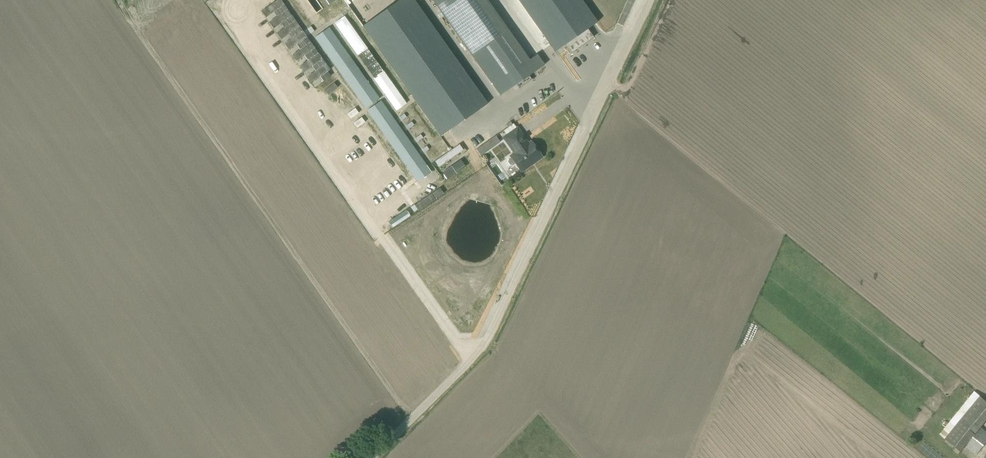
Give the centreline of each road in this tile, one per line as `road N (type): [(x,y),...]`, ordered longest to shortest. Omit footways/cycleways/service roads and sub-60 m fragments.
road 1 (unclassified): [(650,0),(491,331),(371,457)]

